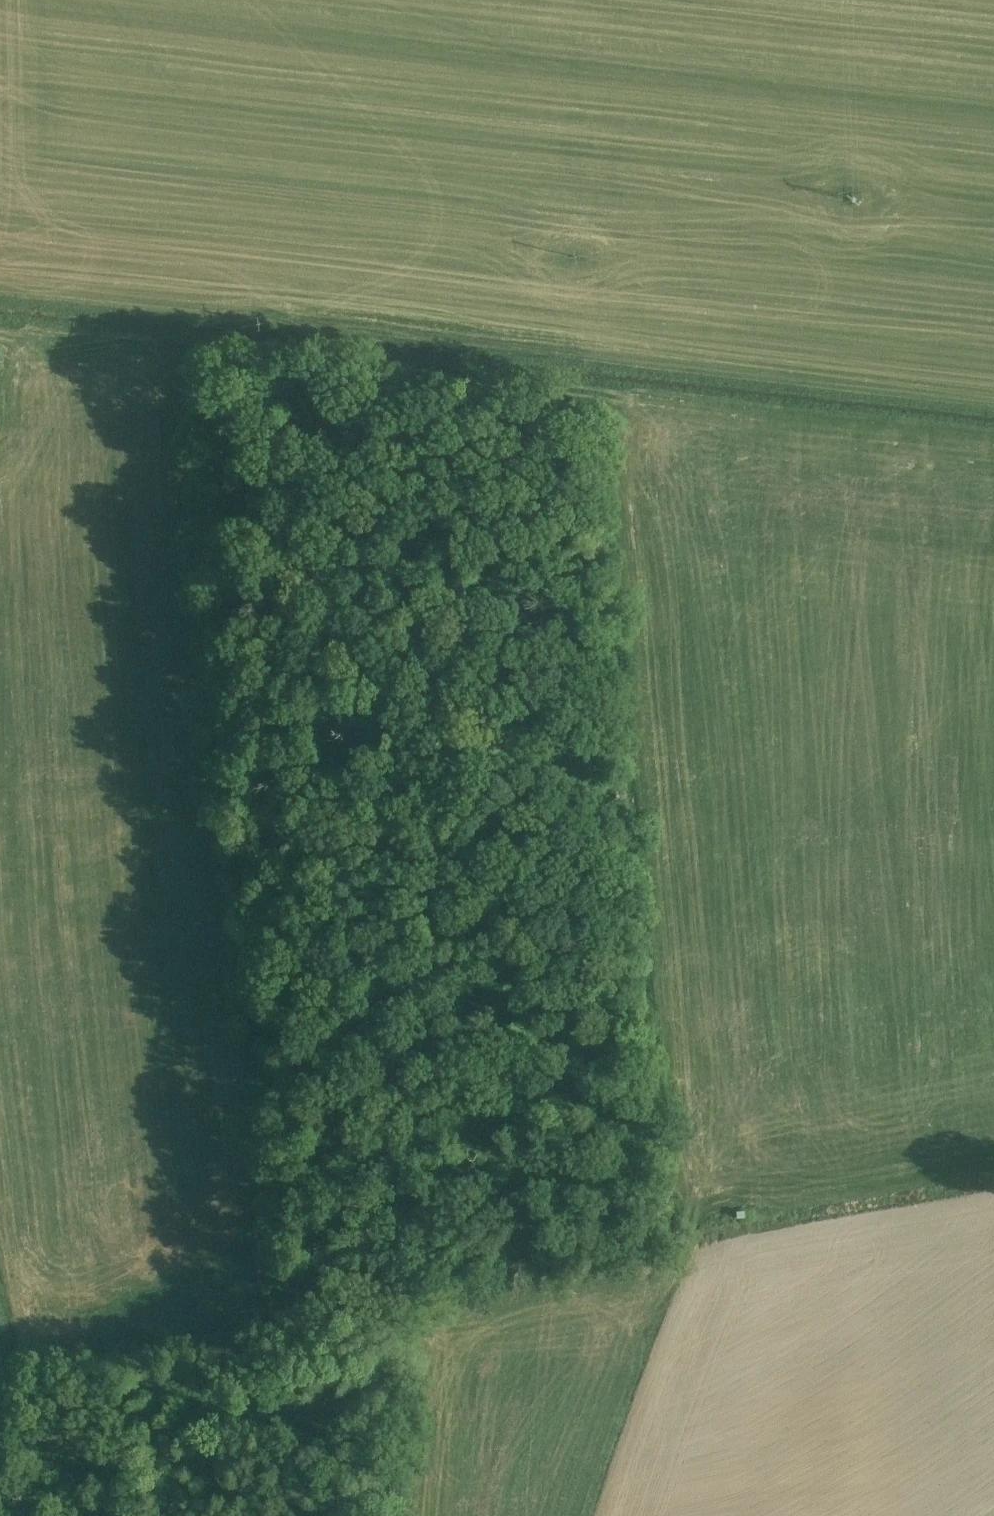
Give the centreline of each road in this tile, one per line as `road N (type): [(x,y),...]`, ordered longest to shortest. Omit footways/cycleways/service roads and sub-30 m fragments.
road 1 (tertiary): [(0,1375),(22,1515)]

